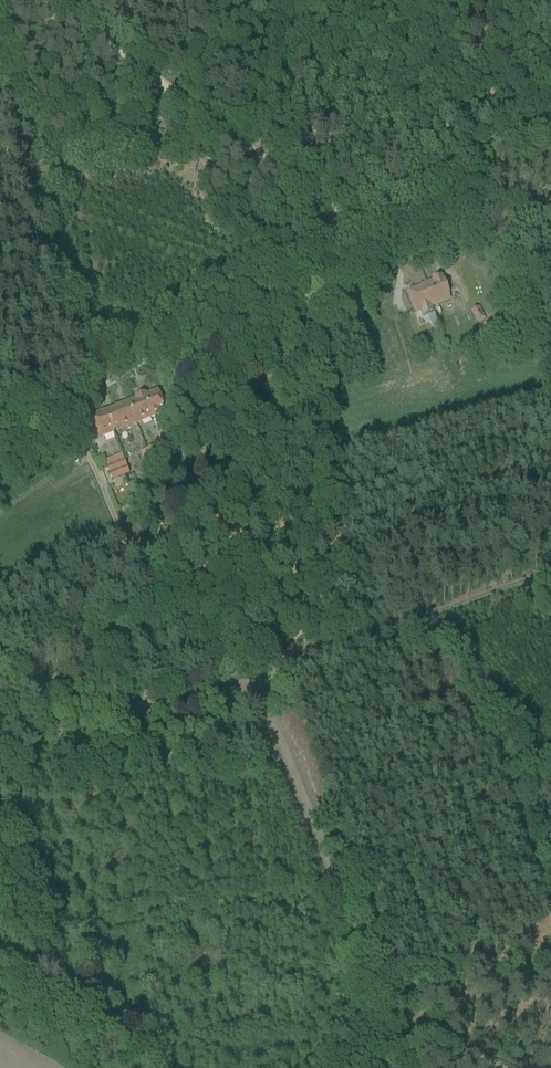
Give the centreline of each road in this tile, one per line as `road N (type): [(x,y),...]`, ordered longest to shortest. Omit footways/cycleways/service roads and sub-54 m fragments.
road 1 (track): [(0,679),(53,705),(138,721),(184,718),(260,690),(390,1018)]
road 2 (unclassified): [(0,453),(354,231)]
road 3 (track): [(66,0),(366,224)]
road 4 (track): [(97,388),(31,137),(0,59)]
road 5 (track): [(260,690),(550,579)]
road 6 (track): [(0,819),(158,1067)]
road 7 (track): [(354,231),(550,120)]
road 8 (track): [(550,156),(508,181),(550,302)]
road 9 (track): [(550,968),(390,1018)]
road 10 (track): [(60,0),(26,95),(0,112)]
road 11 (track): [(390,1018),(507,1067)]

